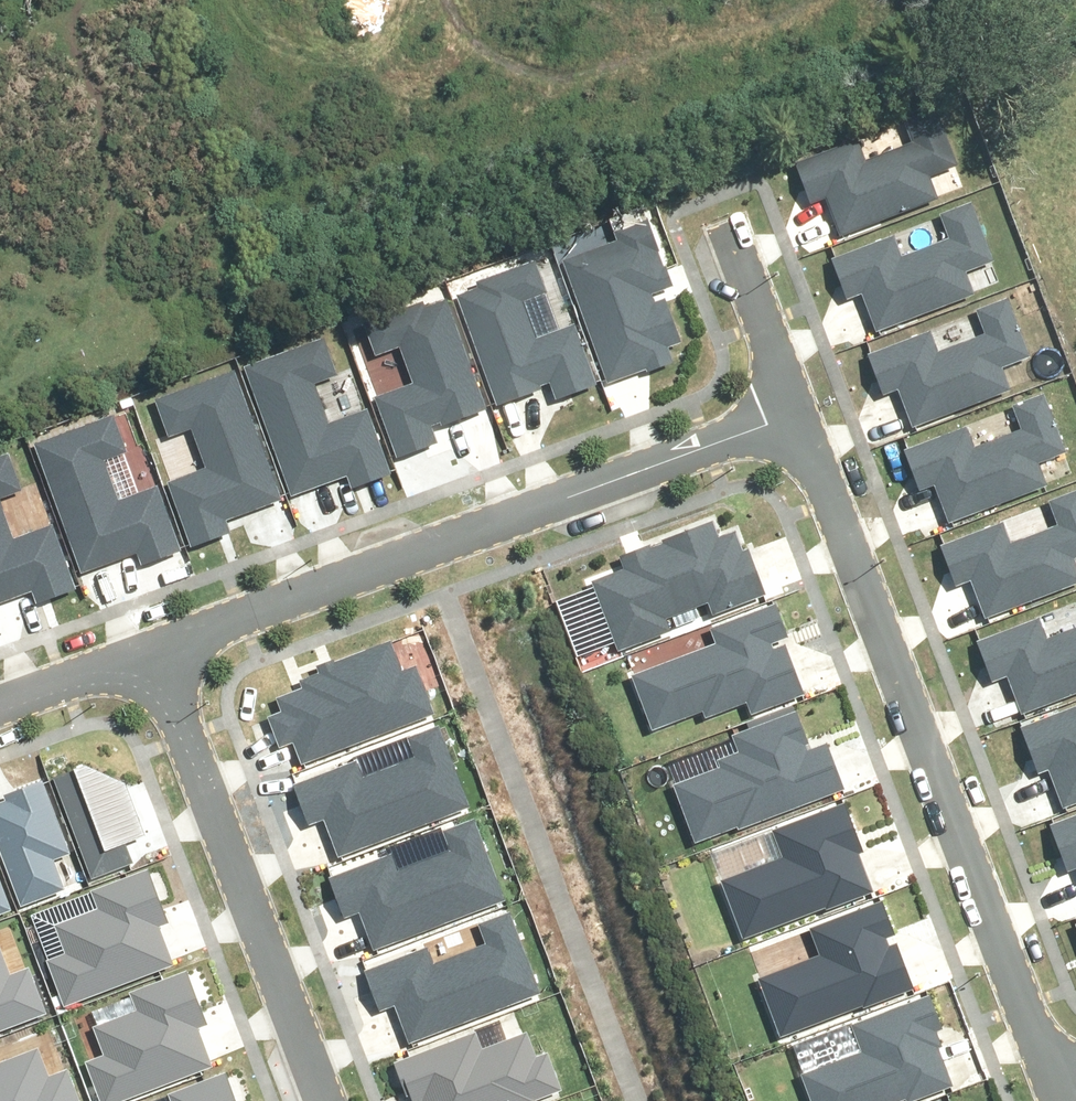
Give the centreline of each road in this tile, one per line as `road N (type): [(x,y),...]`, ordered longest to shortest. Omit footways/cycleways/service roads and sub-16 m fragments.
road 1 (residential): [(798,415),(1059,1087)]
road 2 (residential): [(798,415),(148,652)]
road 3 (residential): [(148,652),(318,1100)]
road 4 (residential): [(725,222),(798,415)]
road 5 (residential): [(148,652),(0,704)]

